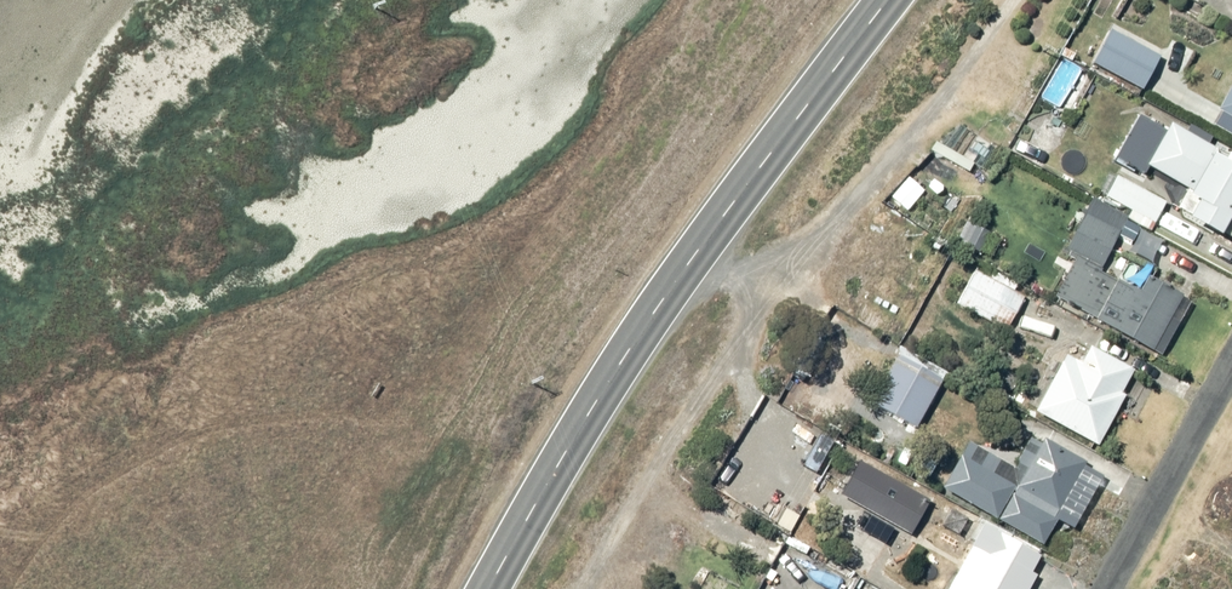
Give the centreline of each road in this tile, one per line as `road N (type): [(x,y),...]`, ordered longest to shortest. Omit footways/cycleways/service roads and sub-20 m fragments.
road 1 (trunk): [(485,588),(654,312),(888,0)]
road 2 (trunk): [(777,0),(421,526),(387,588)]
road 3 (residential): [(1088,588),(1231,335)]

